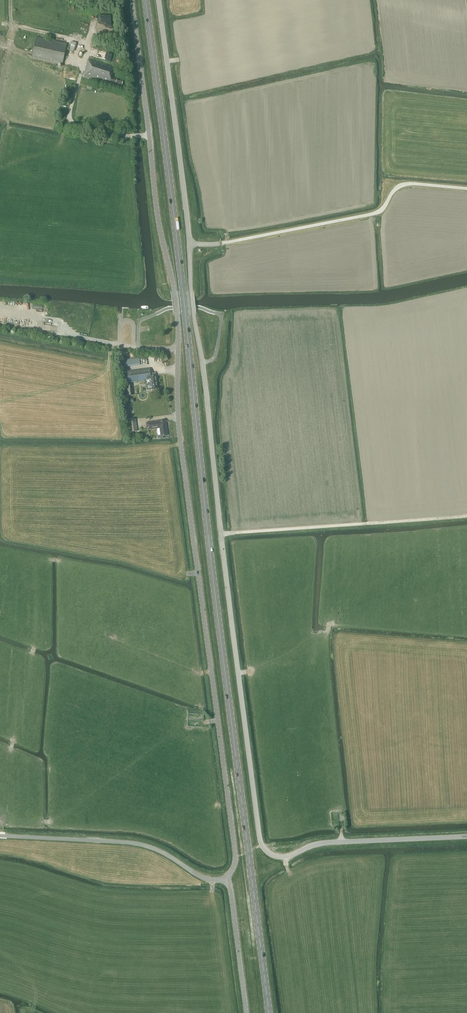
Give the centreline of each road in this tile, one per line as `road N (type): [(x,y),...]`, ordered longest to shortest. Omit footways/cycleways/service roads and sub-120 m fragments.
road 1 (unclassified): [(159,0),(260,841),(279,857),(326,842),(466,836)]
road 2 (primary): [(269,1012),(145,0)]
road 3 (unclassified): [(227,877),(235,853),(180,439),(178,349)]
road 4 (unclassified): [(175,296),(131,0)]
road 5 (unclassified): [(0,836),(138,844),(202,878),(227,877)]
road 6 (unclassified): [(246,1012),(227,877)]
road 7 (track): [(0,309),(120,345)]

